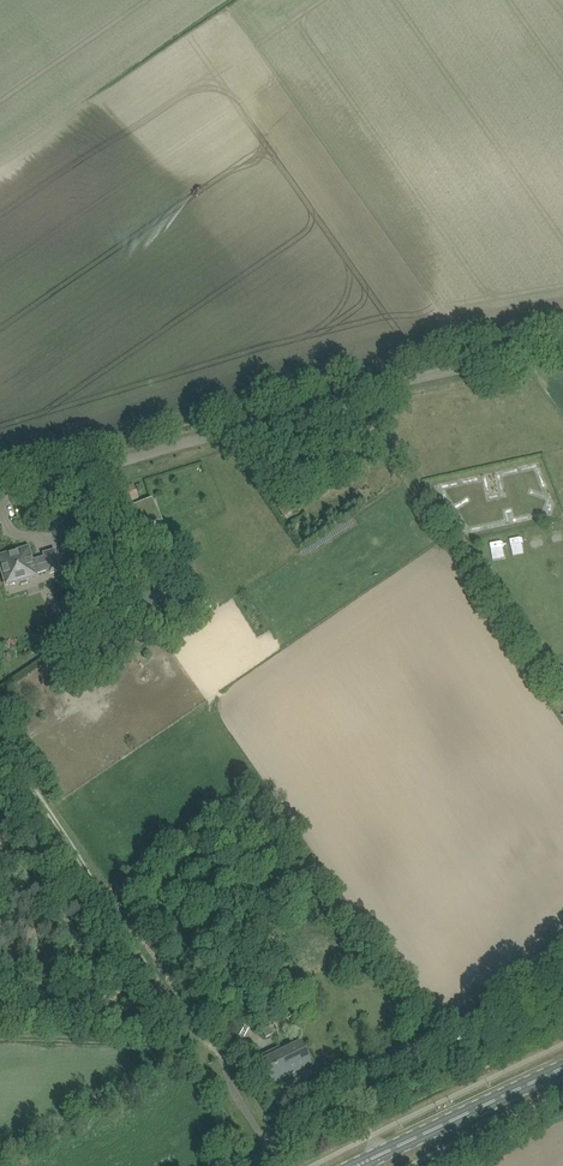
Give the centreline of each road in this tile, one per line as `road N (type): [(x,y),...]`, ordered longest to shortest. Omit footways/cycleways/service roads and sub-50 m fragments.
road 1 (unclassified): [(0,497),(408,379),(562,349)]
road 2 (track): [(0,743),(148,968),(219,1049),(229,1083),(279,1165)]
road 3 (primary): [(358,1165),(562,1068)]
road 4 (track): [(0,1034),(159,1040),(196,1031)]

